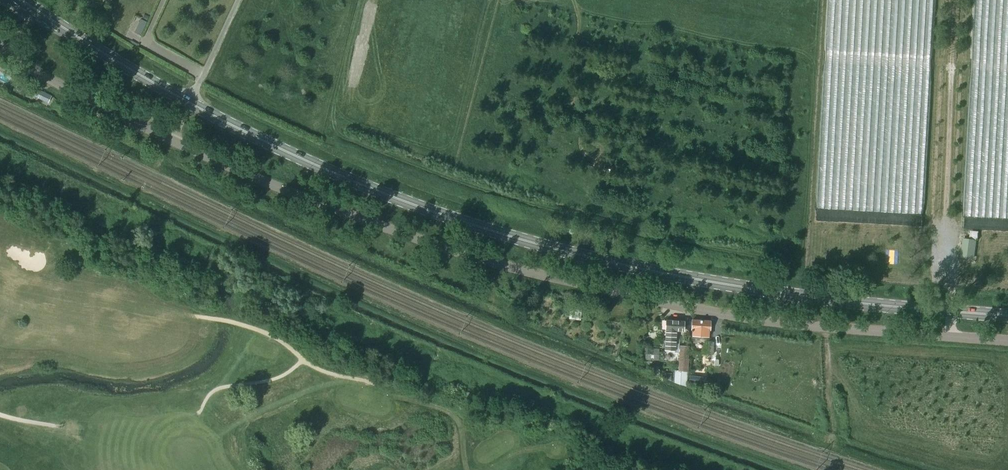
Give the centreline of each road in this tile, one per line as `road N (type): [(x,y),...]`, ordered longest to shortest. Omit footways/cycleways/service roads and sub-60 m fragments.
road 1 (unclassified): [(1007,342),(768,321),(527,272),(243,171),(76,94),(0,45)]
road 2 (secondary): [(1007,316),(685,278),(449,218),(251,136),(20,0)]
road 3 (track): [(955,0),(945,249),(953,288)]
road 4 (track): [(825,56),(1007,65)]

